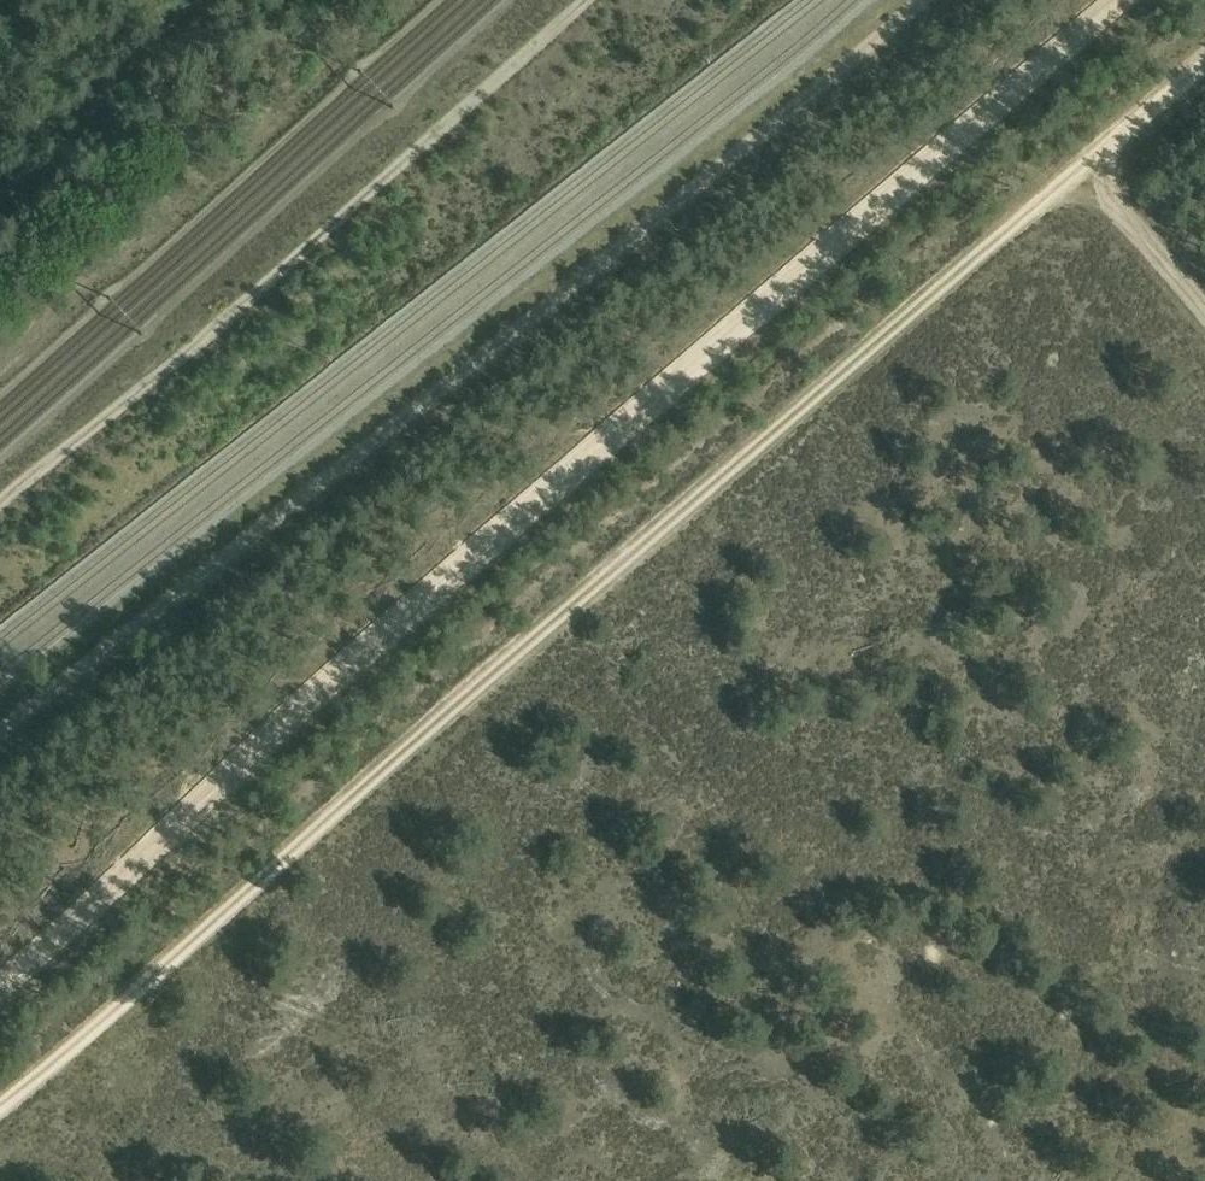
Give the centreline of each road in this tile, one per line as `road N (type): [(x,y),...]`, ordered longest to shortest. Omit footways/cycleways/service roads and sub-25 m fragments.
road 1 (track): [(0,736),(931,0)]
road 2 (track): [(590,0),(262,293),(0,510)]

